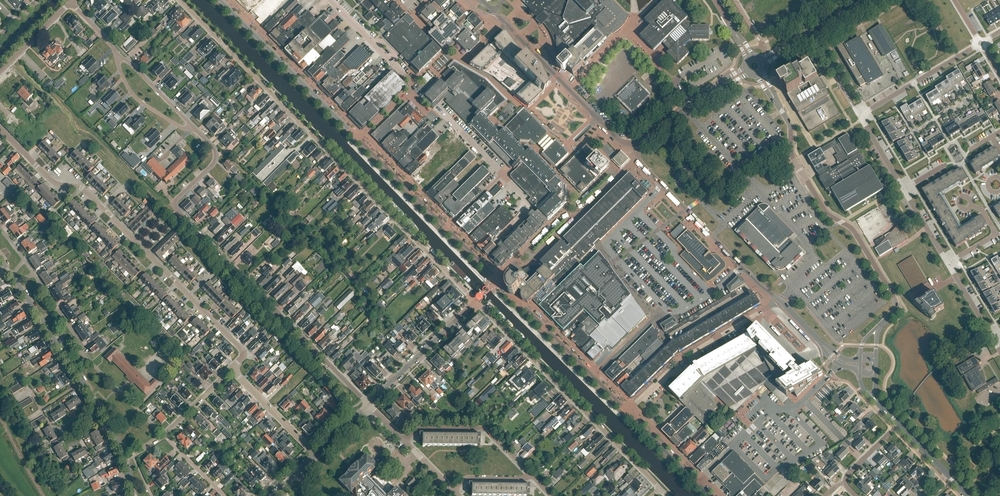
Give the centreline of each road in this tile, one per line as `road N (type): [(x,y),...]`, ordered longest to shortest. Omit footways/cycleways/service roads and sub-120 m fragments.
road 1 (residential): [(179,0),(474,301)]
road 2 (residential): [(369,405),(172,204),(213,156),(192,127)]
road 3 (residential): [(232,369),(241,349),(82,188),(49,180),(0,130)]
road 4 (tertiary): [(881,325),(896,311),(895,299),(853,229),(827,215),(801,171),(791,126),(759,73)]
road 5 (unclassified): [(658,491),(474,301)]
road 6 (tertiary): [(221,0),(359,141)]
road 7 (residential): [(697,482),(772,408),(791,411),(838,365)]
road 8 (residential): [(627,411),(700,348),(779,300)]
road 9 (tertiary): [(497,278),(627,411)]
road 10 (unclassified): [(568,88),(626,31),(693,102)]
road 11 (residential): [(531,476),(482,428),(419,428),(404,441)]
road 12 (unclassified): [(369,405),(474,301)]
road 13 (residential): [(860,116),(980,44)]
road 14 (residential): [(788,293),(813,267),(808,244),(760,191)]
road 15 (tertiary): [(359,141),(447,227)]
road 16 (unclassified): [(418,85),(330,0)]
road 17 (residential): [(316,455),(232,369)]

